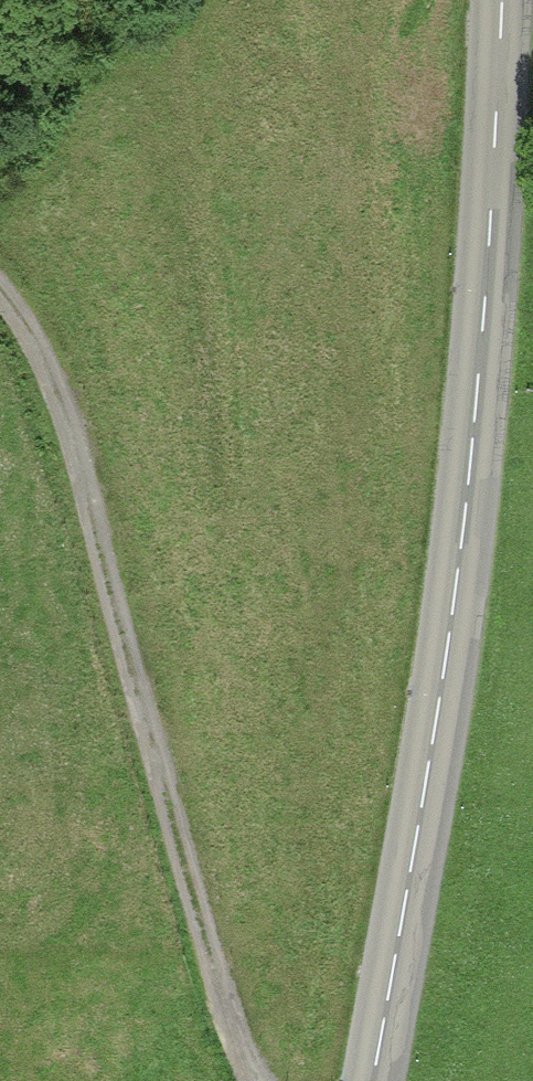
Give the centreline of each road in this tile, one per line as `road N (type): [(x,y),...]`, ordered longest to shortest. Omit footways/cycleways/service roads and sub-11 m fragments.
road 1 (tertiary): [(371,1080),(472,472),(498,0)]
road 2 (track): [(253,1080),(72,409),(0,291)]

